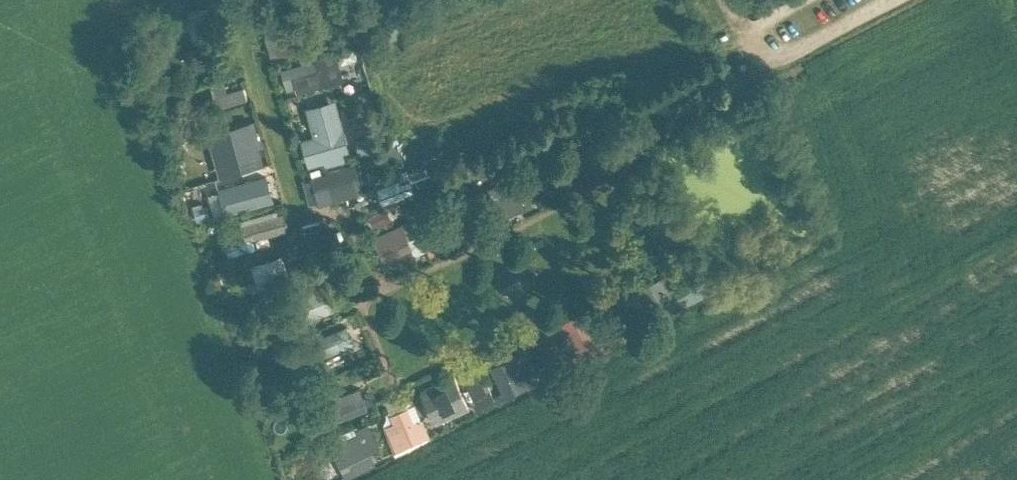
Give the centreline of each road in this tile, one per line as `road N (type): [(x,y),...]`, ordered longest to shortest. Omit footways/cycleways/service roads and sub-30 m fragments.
road 1 (residential): [(255,34),(310,210),(339,225),(394,282),(633,174),(781,66),(910,0)]

